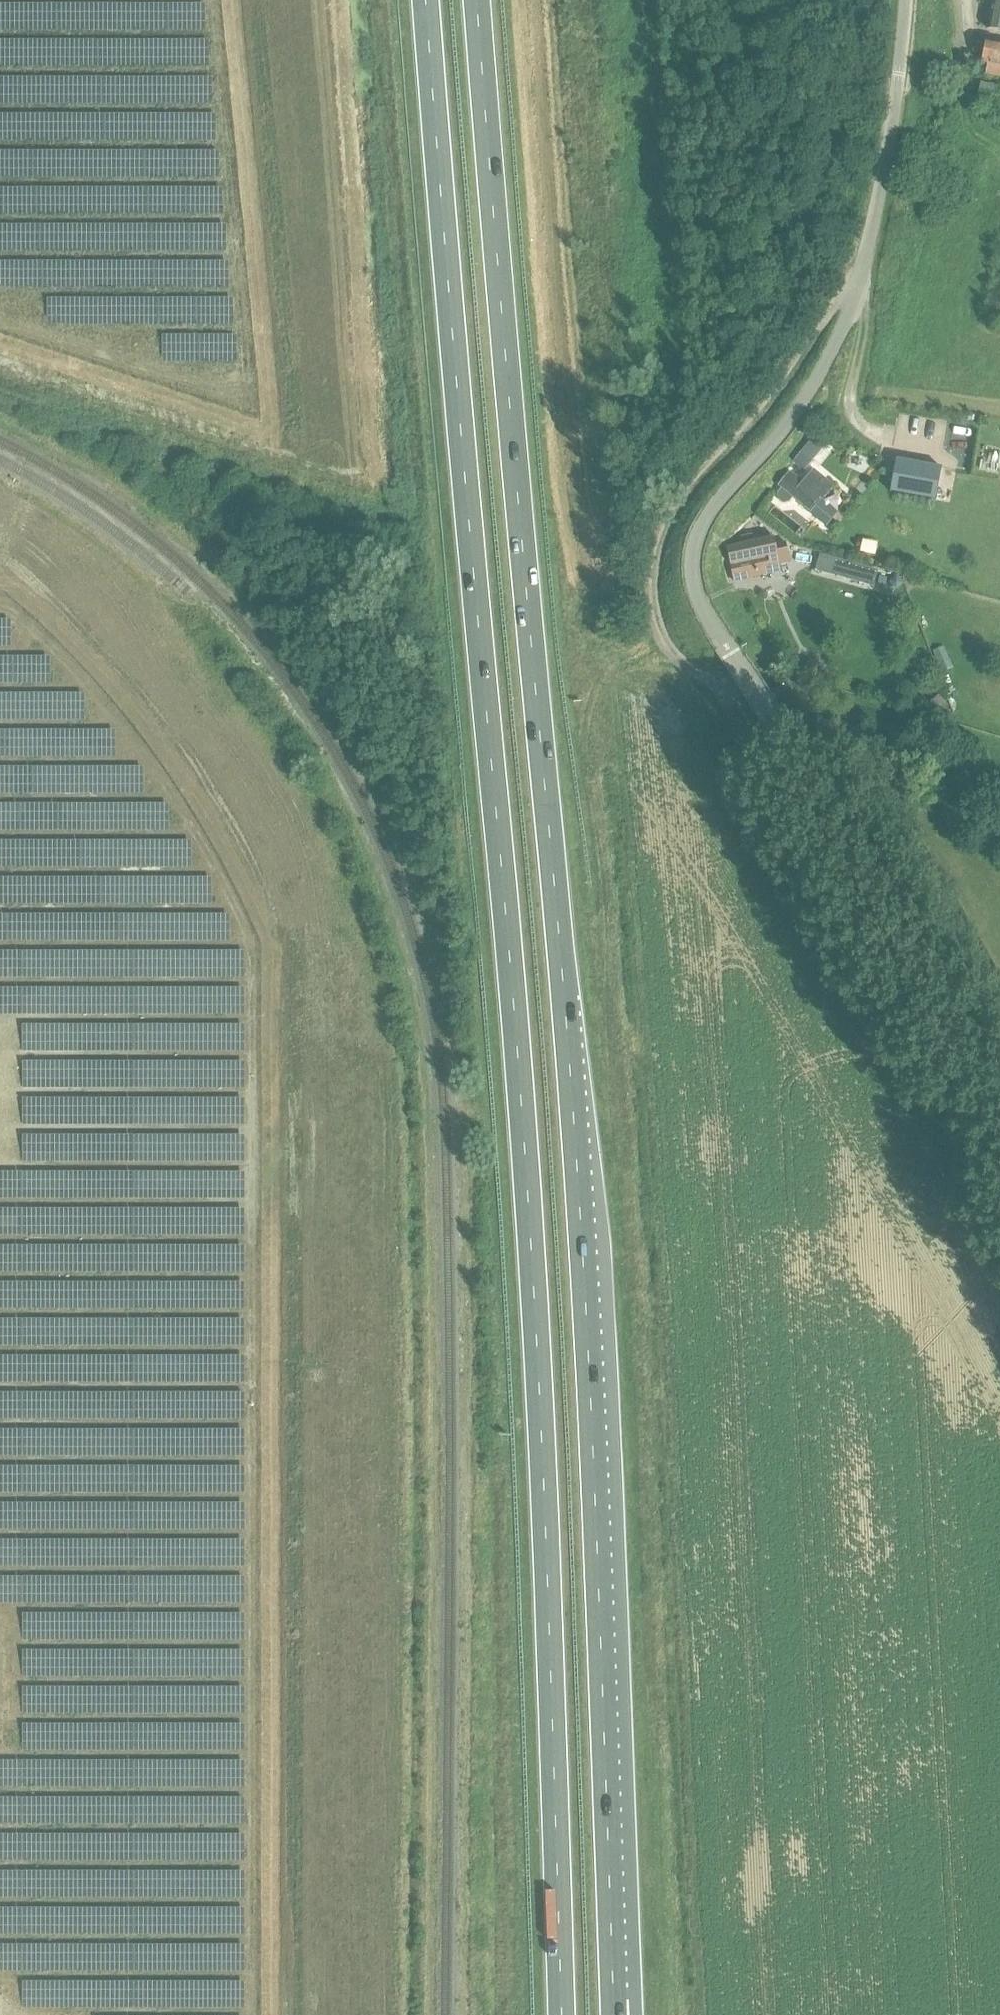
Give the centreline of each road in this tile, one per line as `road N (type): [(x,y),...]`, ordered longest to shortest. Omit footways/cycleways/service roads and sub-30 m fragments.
road 1 (trunk): [(426,0),(526,1164),(562,2014)]
road 2 (trunk): [(614,1999),(583,1260),(477,0)]
road 3 (residential): [(725,646),(695,591),(695,545),(728,492),(791,421),(850,309),(886,166),(906,0)]
road 4 (unclassified): [(999,1127),(904,941),(725,646)]
road 5 (track): [(877,1058),(918,1074),(999,1193)]

